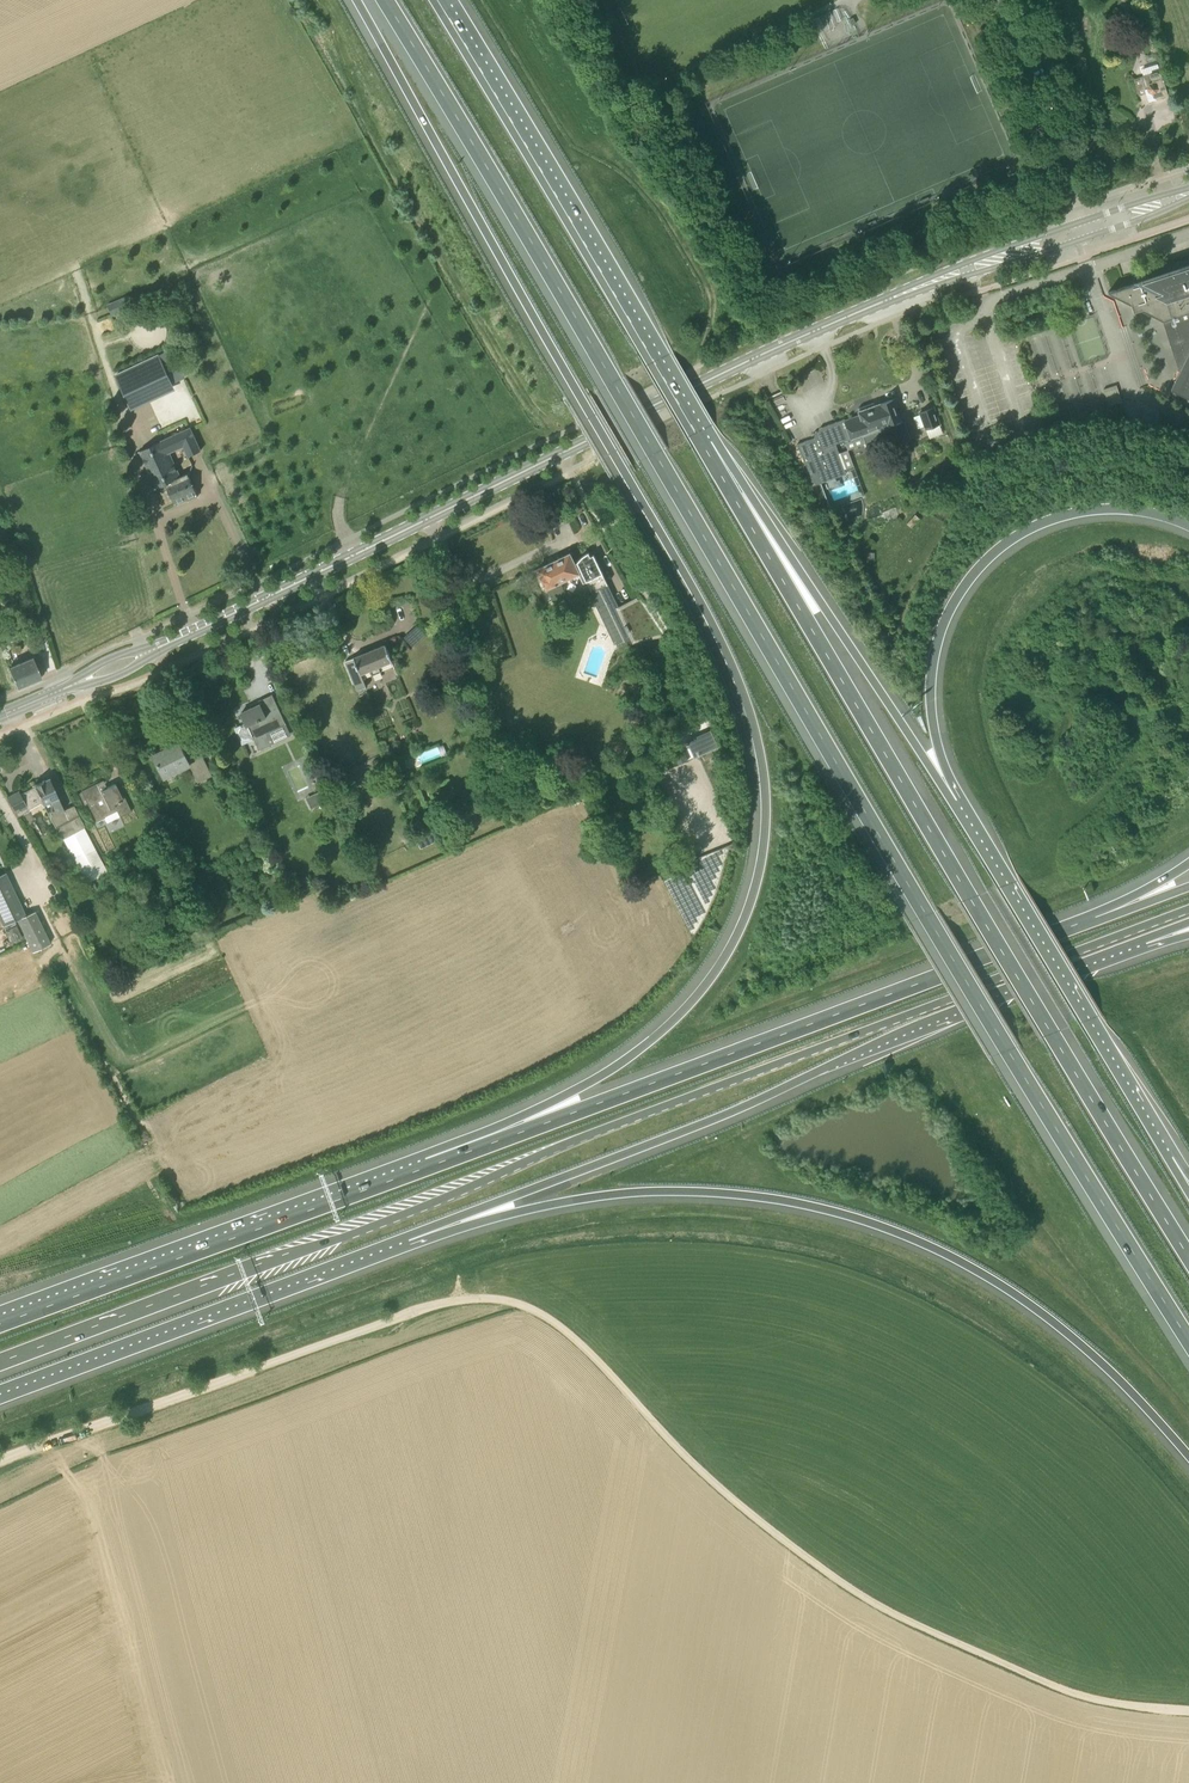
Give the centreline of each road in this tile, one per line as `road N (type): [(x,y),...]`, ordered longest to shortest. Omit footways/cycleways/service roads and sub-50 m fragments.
road 1 (motorway): [(385,0),(927,915),(1188,1340)]
road 2 (motorway): [(357,0),(700,605),(752,718),(765,785),(759,876),(710,980),(649,1042),(476,1150)]
road 3 (track): [(1188,1710),(1061,1690),(860,1596),(711,1480),(572,1334),(501,1299),(442,1301),(0,1460)]
road 4 (primary): [(65,1338),(1188,907)]
road 5 (motorway): [(1188,1250),(1051,1033),(703,444)]
road 6 (tertiary): [(150,650),(711,378),(984,263)]
road 7 (motorway): [(408,1236),(634,1194),(738,1197),(848,1217),(963,1265),(1039,1314),(1112,1375),(1188,1458)]
road 8 (motorway): [(408,1236),(708,1122),(911,1027),(1145,939)]
road 9 (motorway): [(1095,917),(476,1150)]
road 10 (motorway): [(703,444),(439,0)]
road 11 (motorway): [(476,1150),(0,1324)]
road 12 (motorway): [(952,801),(935,731),(933,667),(947,617),(975,573),(1028,530),(1082,512),(1146,513),(1188,527)]
road 13 (motorway): [(0,1391),(408,1236)]
road 14 (motorway): [(952,801),(819,600),(703,444)]
road 15 (motorway): [(1169,1158),(952,801)]
road 16 (track): [(562,453),(709,720),(711,728),(682,737),(695,772)]
road 17 (unclassified): [(1082,221),(994,0)]
road 18 (track): [(908,292),(965,462),(963,498)]

